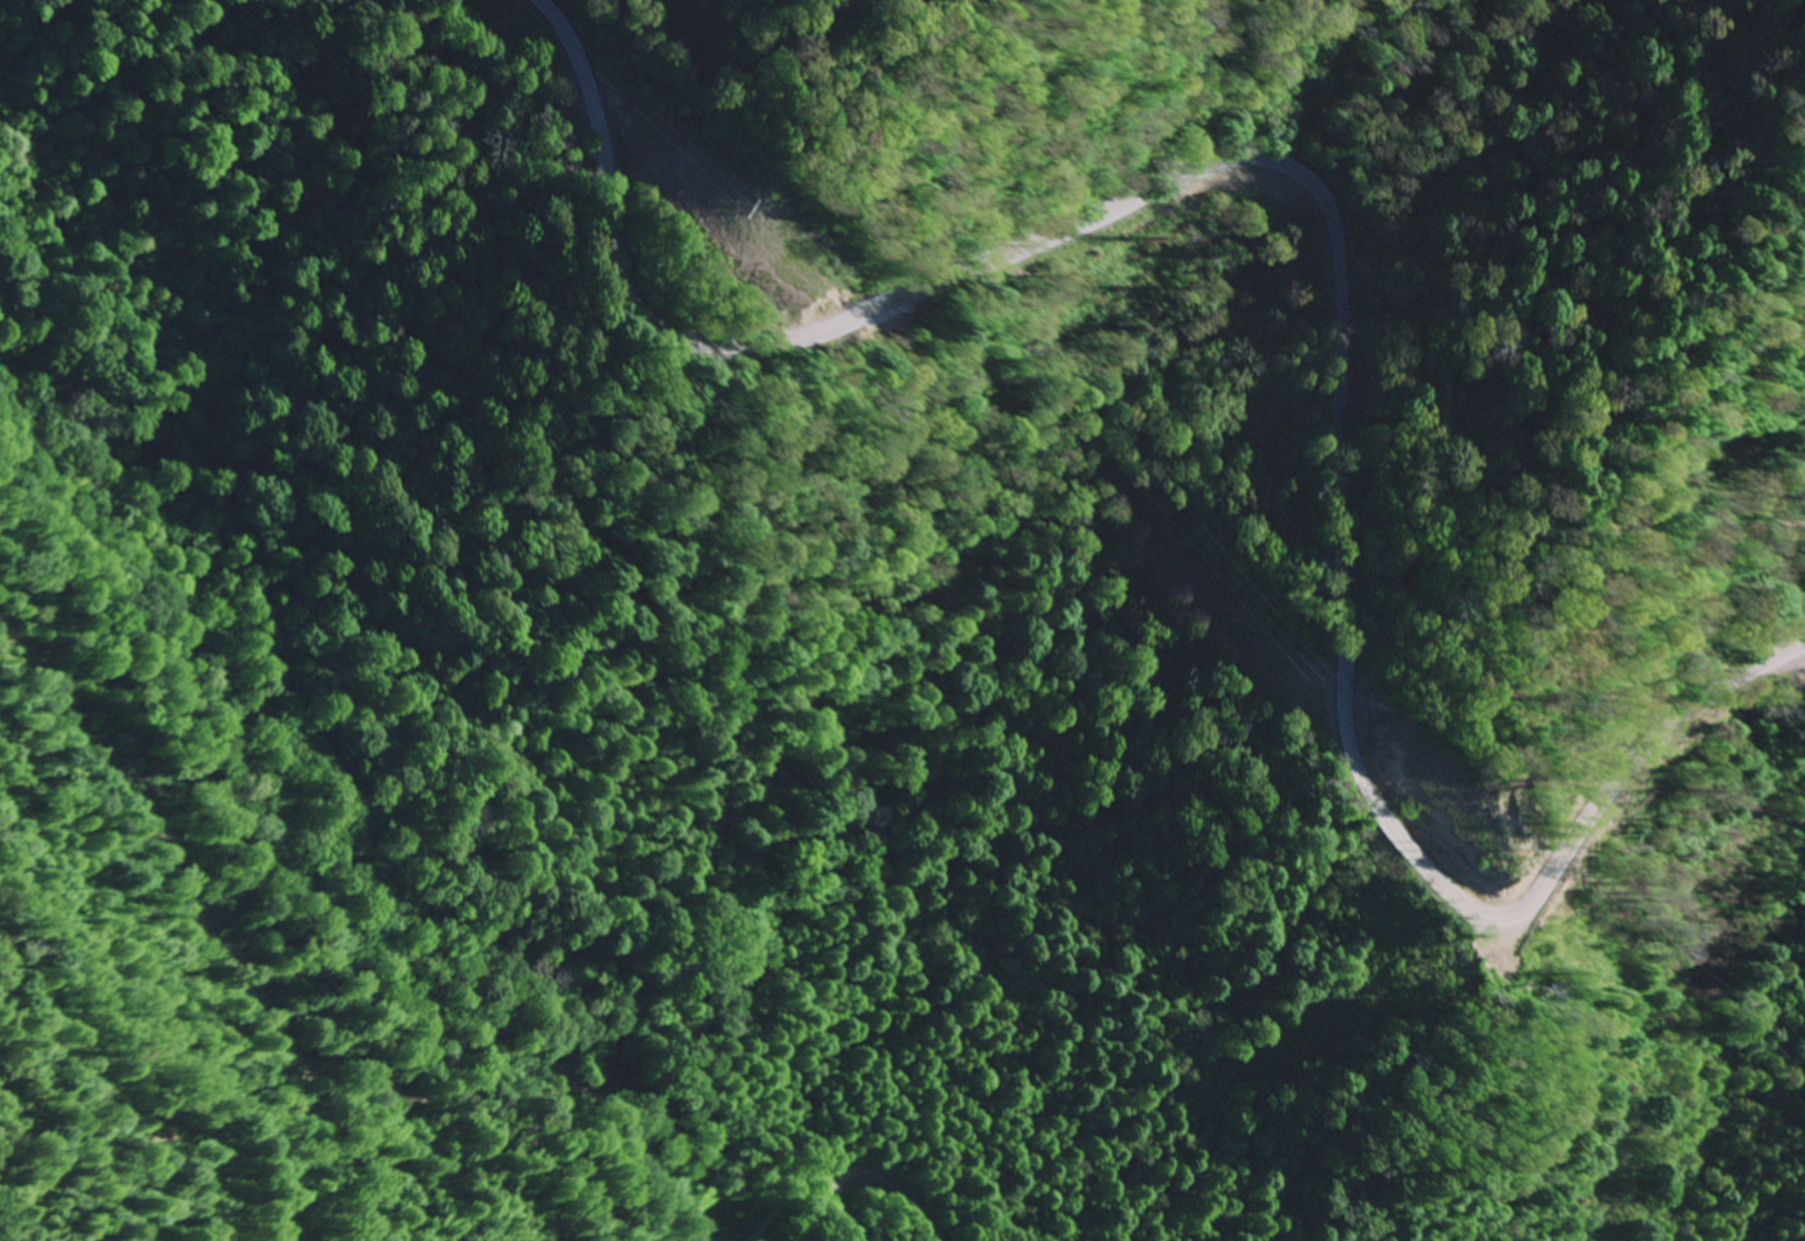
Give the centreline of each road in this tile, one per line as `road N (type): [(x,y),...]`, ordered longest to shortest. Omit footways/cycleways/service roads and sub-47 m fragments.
road 1 (primary): [(1804,654),(1663,743),(1595,811),(1519,908),(1480,914),(1418,863),(1370,801),(1347,751),(1332,537),(1332,281),(1310,199),(1287,176),(1233,162),(1188,170),(1029,247),(795,336),(718,343),(662,326)]
road 2 (primary): [(662,326),(618,287),(587,111),(554,33),(525,0)]

